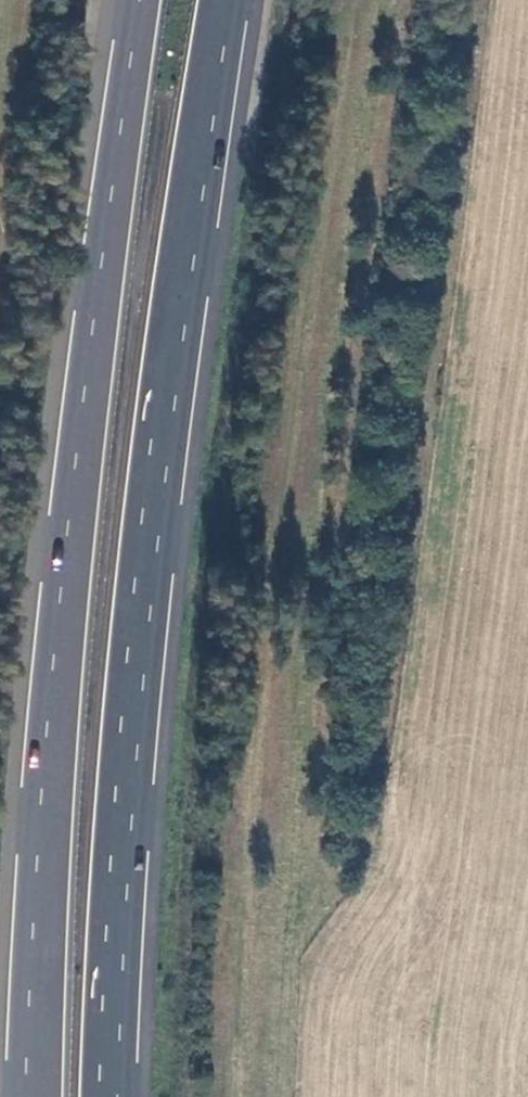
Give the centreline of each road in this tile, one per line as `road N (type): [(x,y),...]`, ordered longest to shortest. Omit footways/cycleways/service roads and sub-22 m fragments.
road 1 (trunk): [(108,1096),(143,616),(231,0)]
road 2 (trunk): [(141,0),(68,545),(30,1096)]

